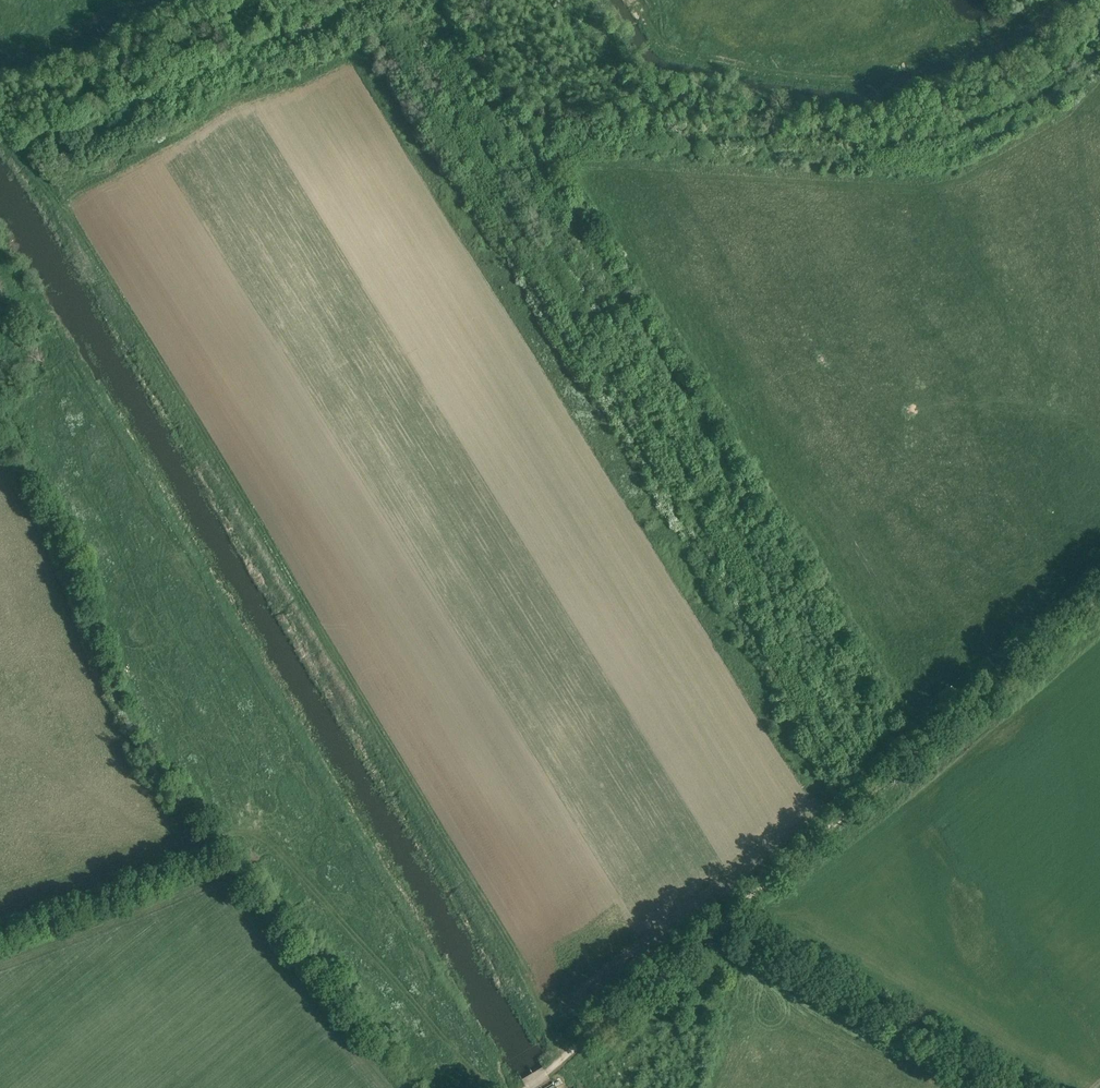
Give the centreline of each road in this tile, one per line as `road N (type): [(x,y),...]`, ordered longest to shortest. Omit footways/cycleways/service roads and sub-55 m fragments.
road 1 (track): [(721,919),(1099,596)]
road 2 (track): [(721,919),(1010,1087)]
road 3 (track): [(526,1087),(721,919)]

